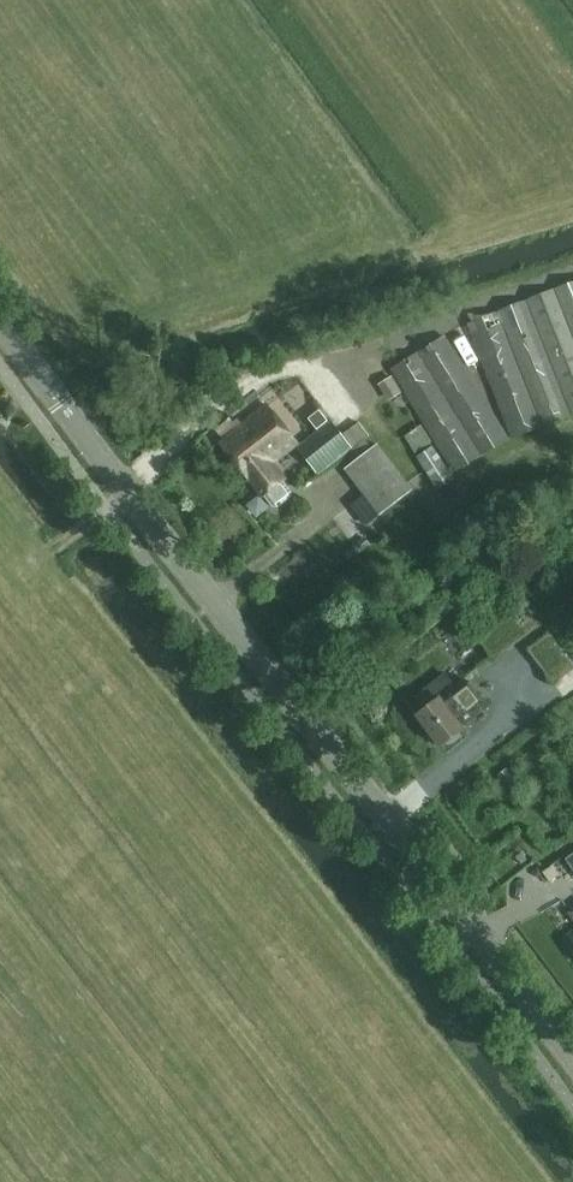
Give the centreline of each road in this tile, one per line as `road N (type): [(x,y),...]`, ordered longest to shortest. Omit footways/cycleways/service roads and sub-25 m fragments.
road 1 (tertiary): [(572,1059),(0,322)]

